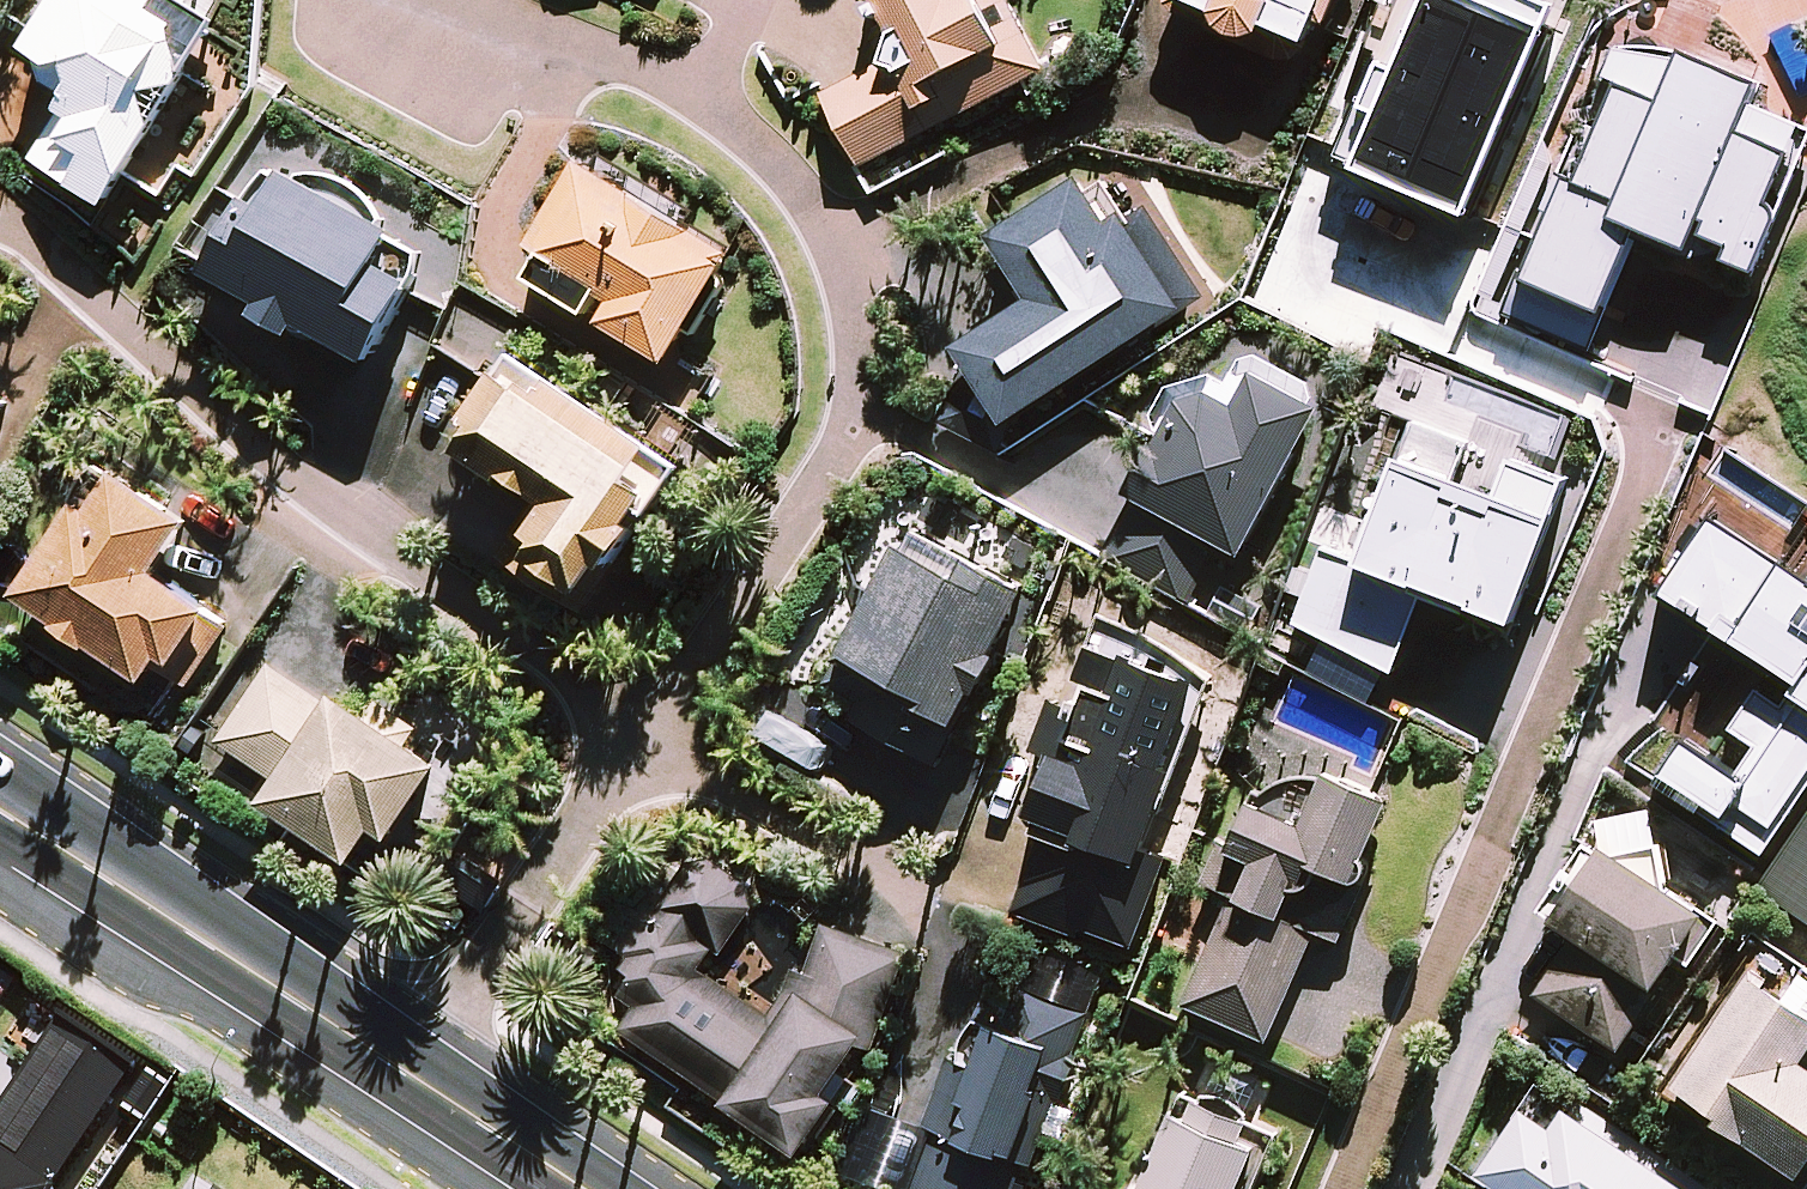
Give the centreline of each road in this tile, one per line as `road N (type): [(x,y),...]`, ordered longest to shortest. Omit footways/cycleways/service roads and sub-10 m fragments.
road 1 (residential): [(0,219),(251,451),(639,721)]
road 2 (residential): [(698,98),(774,160),(825,227),(857,335),(857,392),(838,447),(793,520),(689,674),(639,721)]
road 3 (secondary): [(0,810),(421,1085)]
road 4 (residential): [(639,721),(421,1085)]
road 5 (residential): [(639,721),(907,886)]
road 6 (residential): [(444,0),(698,98)]
road 7 (secondary): [(421,1085),(580,1188)]

